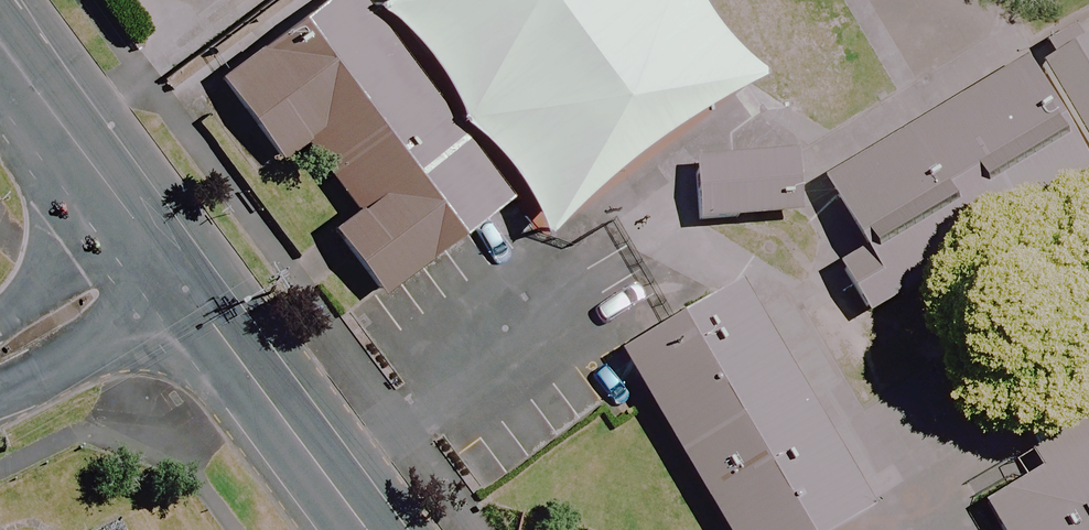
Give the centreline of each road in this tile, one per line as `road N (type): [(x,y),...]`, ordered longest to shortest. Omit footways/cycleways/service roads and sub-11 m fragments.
road 1 (tertiary): [(184,287),(365,529)]
road 2 (tertiary): [(0,43),(138,225)]
road 3 (tertiary): [(184,287),(19,383),(0,381)]
road 4 (tertiary): [(0,319),(138,225)]

